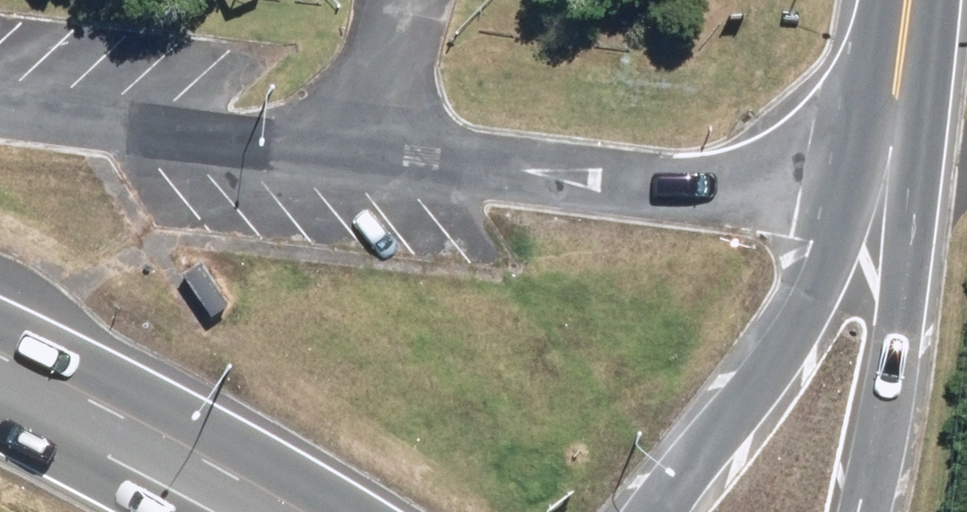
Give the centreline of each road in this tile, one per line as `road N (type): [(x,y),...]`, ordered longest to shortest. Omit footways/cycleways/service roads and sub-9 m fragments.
road 1 (primary): [(0,106),(880,205)]
road 2 (secondary): [(662,511),(819,303),(880,205)]
road 3 (primary): [(280,511),(0,358)]
road 4 (secondary): [(880,205),(866,511)]
road 5 (secondary): [(880,205),(909,0)]

